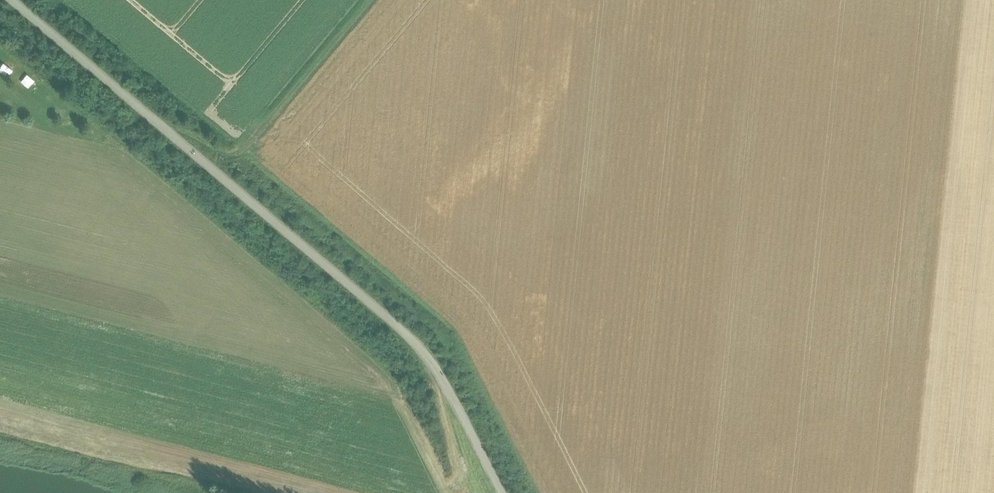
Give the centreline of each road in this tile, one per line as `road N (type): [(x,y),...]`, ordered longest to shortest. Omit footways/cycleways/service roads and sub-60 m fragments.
road 1 (unclassified): [(502,492),(443,380),(411,339),(11,0)]
road 2 (track): [(161,127),(181,128),(221,152),(244,149),(370,0)]

